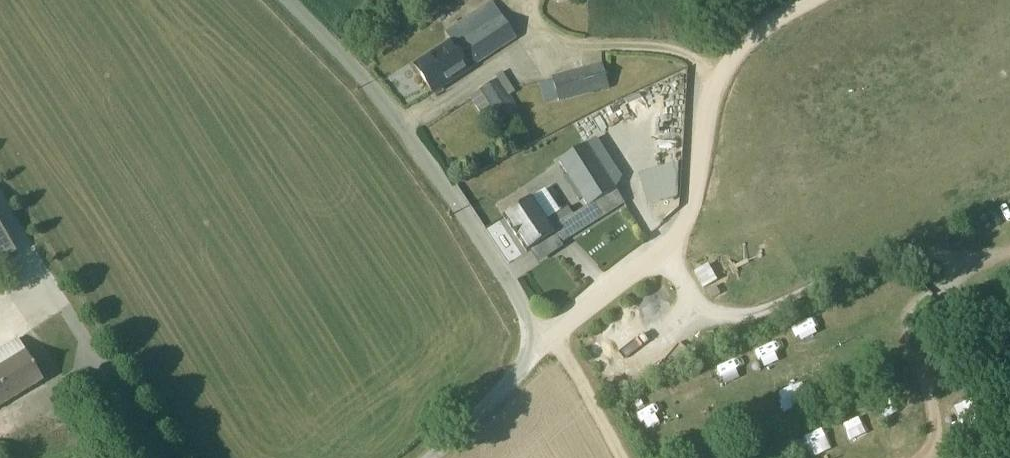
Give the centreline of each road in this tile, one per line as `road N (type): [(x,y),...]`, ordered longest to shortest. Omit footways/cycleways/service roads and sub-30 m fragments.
road 1 (track): [(820,0),(724,63),(688,210),(674,232),(571,322),(535,342),(564,353),(621,457)]
road 2 (unclassified): [(425,457),(504,390),(535,342),(516,294),(378,93),(286,0)]

